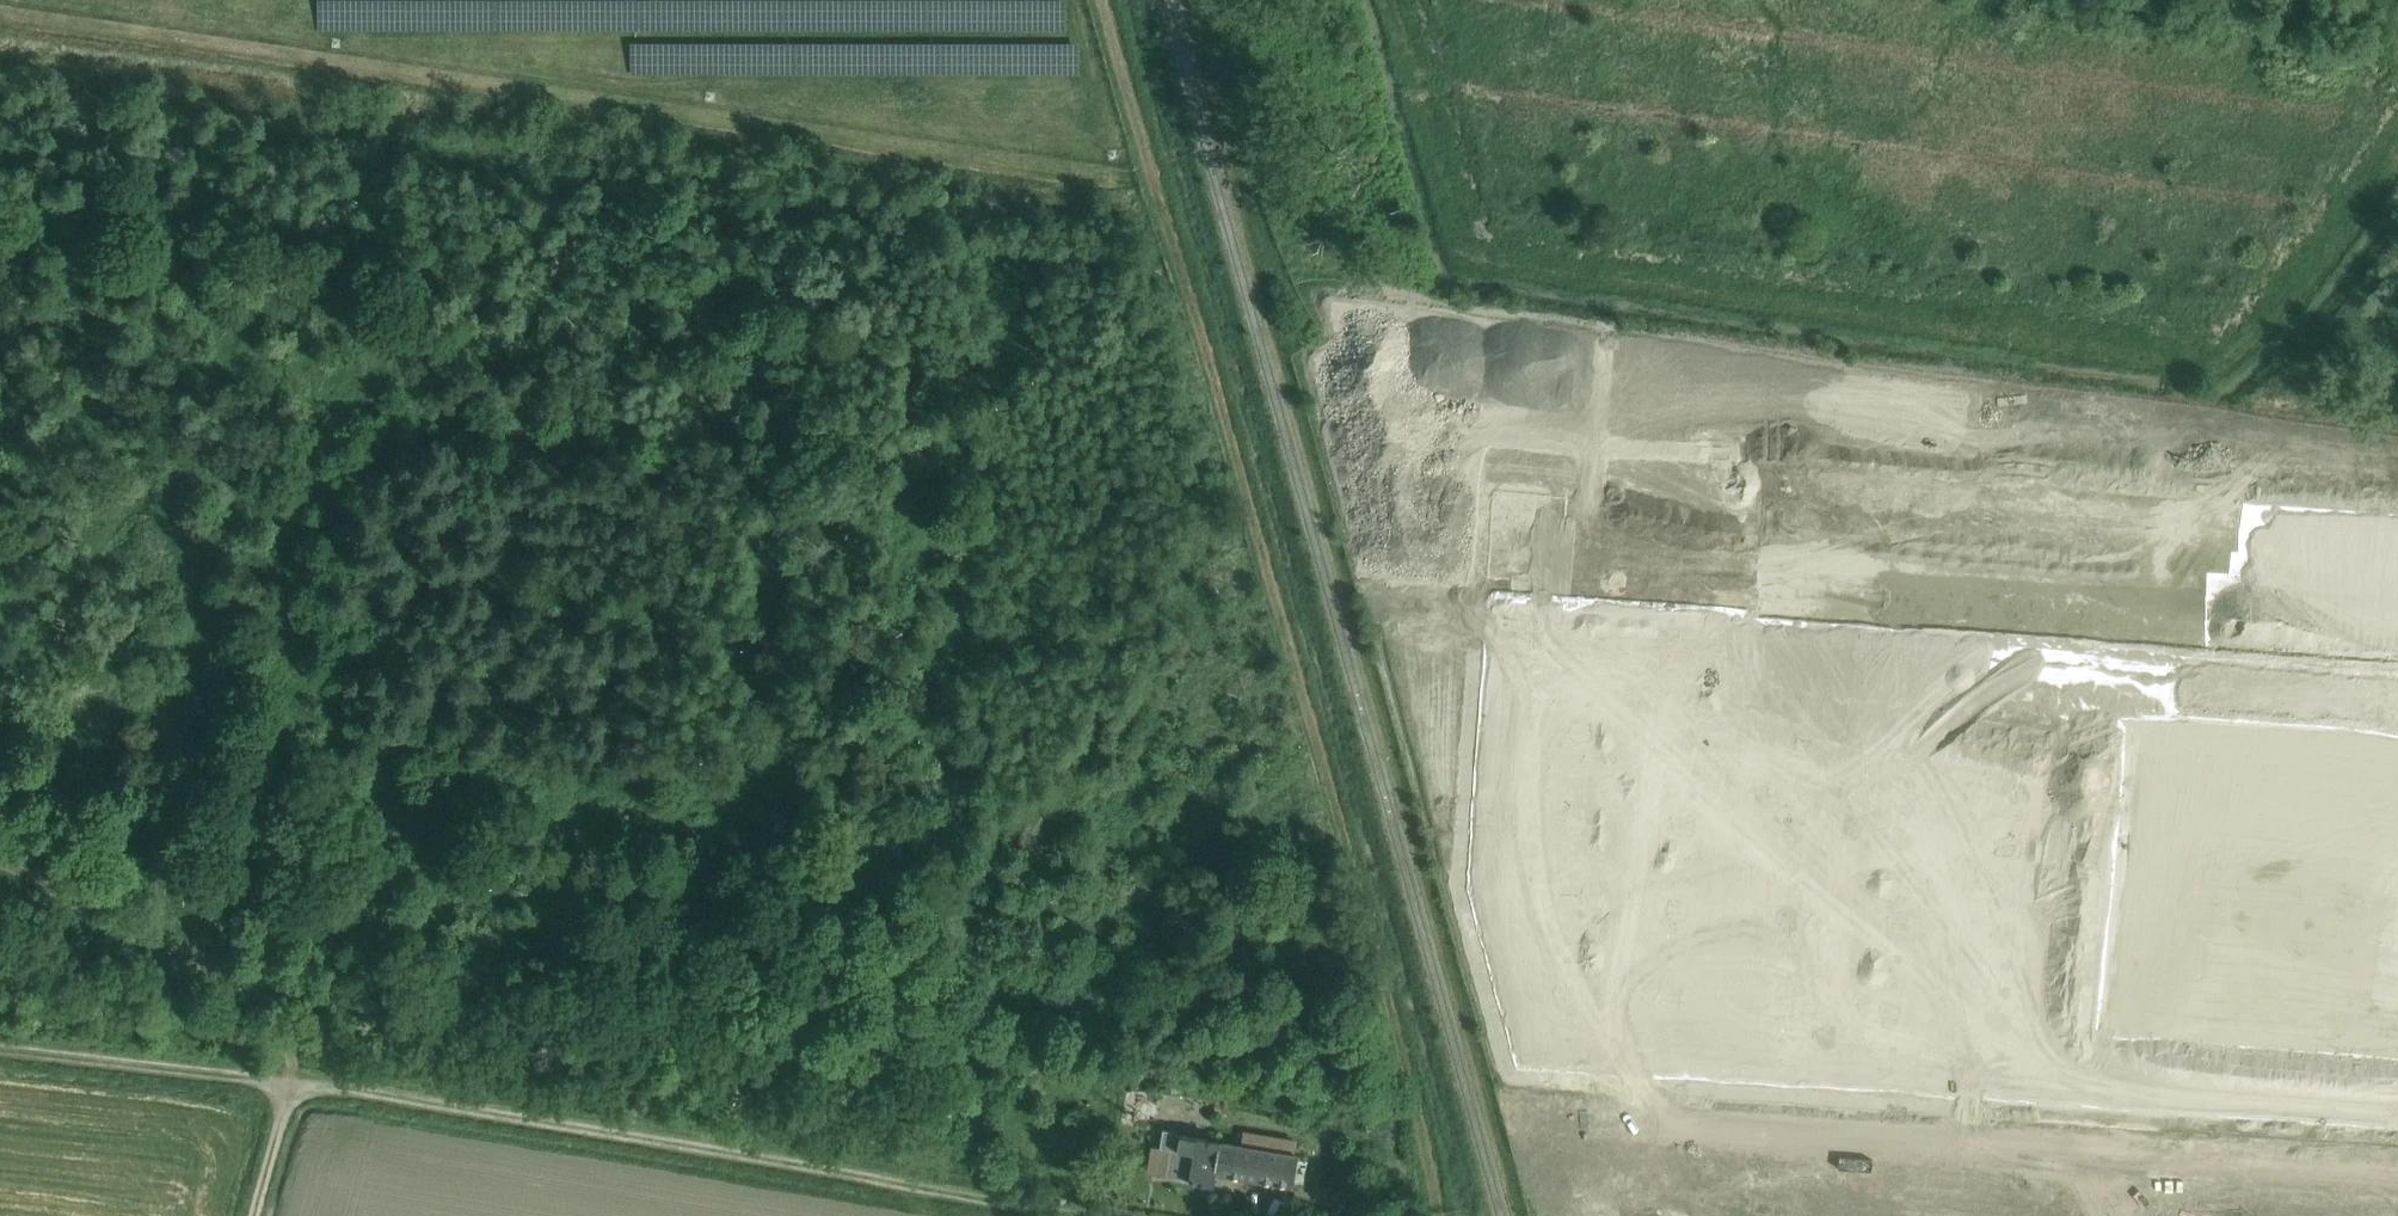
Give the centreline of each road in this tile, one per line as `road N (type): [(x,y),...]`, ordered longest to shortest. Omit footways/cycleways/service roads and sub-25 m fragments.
road 1 (track): [(1103,0),(1442,1215)]
road 2 (unclassified): [(2397,1177),(1590,1121)]
road 3 (track): [(1070,1215),(382,1094),(293,1088)]
road 4 (track): [(293,1088),(281,1025),(245,985),(0,865)]
road 5 (track): [(293,1088),(0,1052)]
road 6 (track): [(257,1215),(293,1088)]

